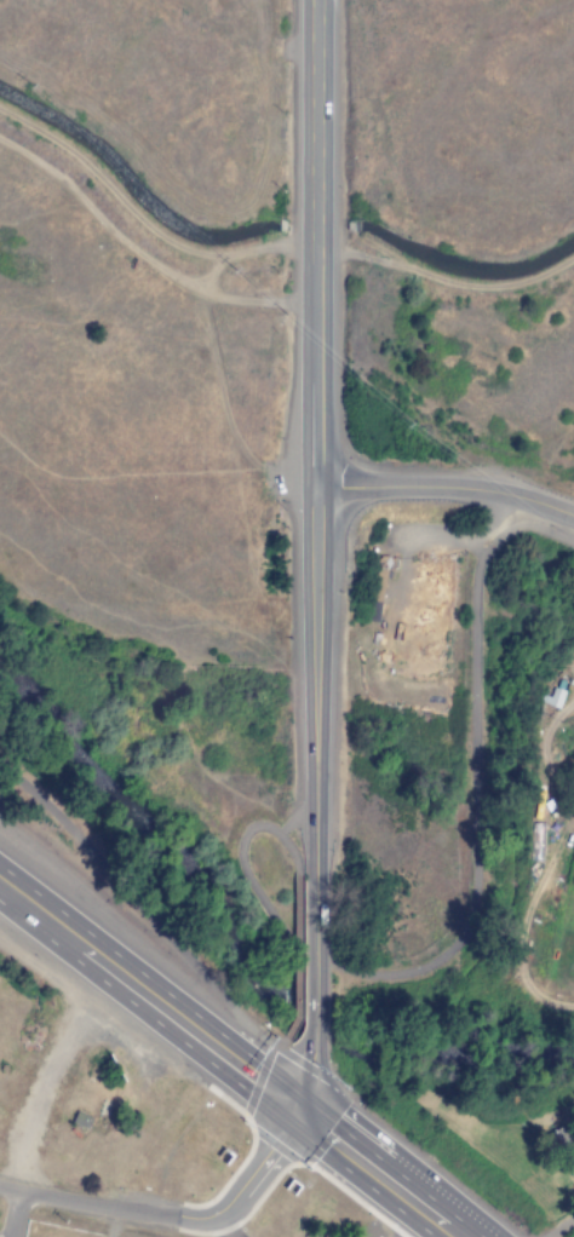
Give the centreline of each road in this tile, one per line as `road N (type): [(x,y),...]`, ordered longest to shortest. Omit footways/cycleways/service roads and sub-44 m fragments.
road 1 (secondary): [(310,868),(314,0)]
road 2 (primary): [(459,1236),(15,891)]
road 3 (residential): [(293,1105),(269,1163),(226,1215),(207,1225),(0,1185)]
road 4 (tertiary): [(573,517),(475,488),(315,482)]
road 5 (secondary): [(306,1048),(310,868)]

